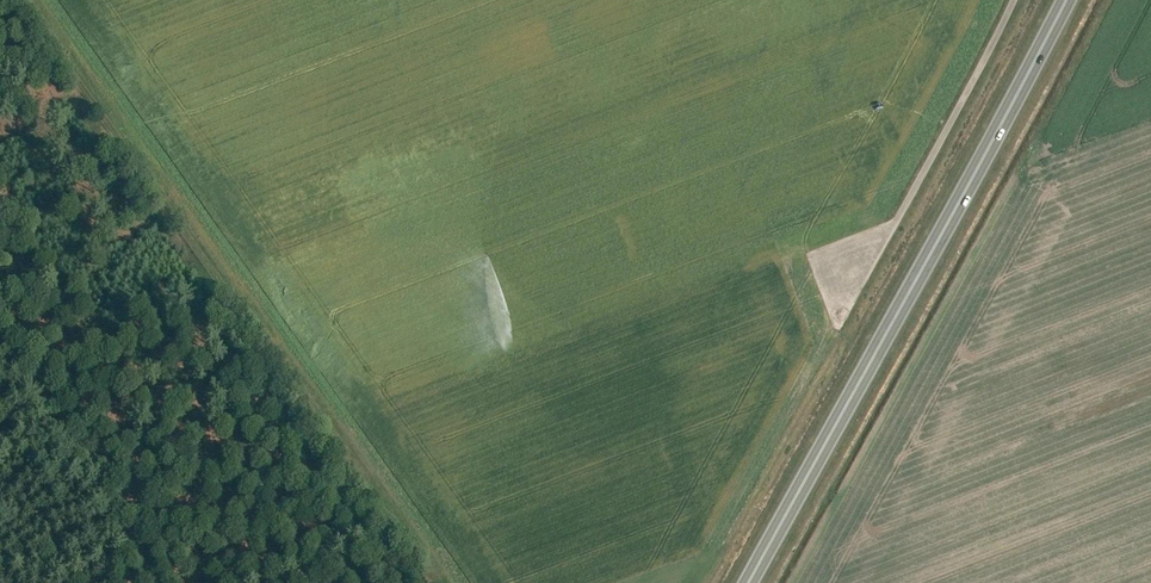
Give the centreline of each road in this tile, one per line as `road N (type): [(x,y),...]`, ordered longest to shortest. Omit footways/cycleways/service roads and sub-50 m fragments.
road 1 (trunk): [(748,582),(1066,0)]
road 2 (unclassified): [(848,266),(893,226),(1014,0)]

